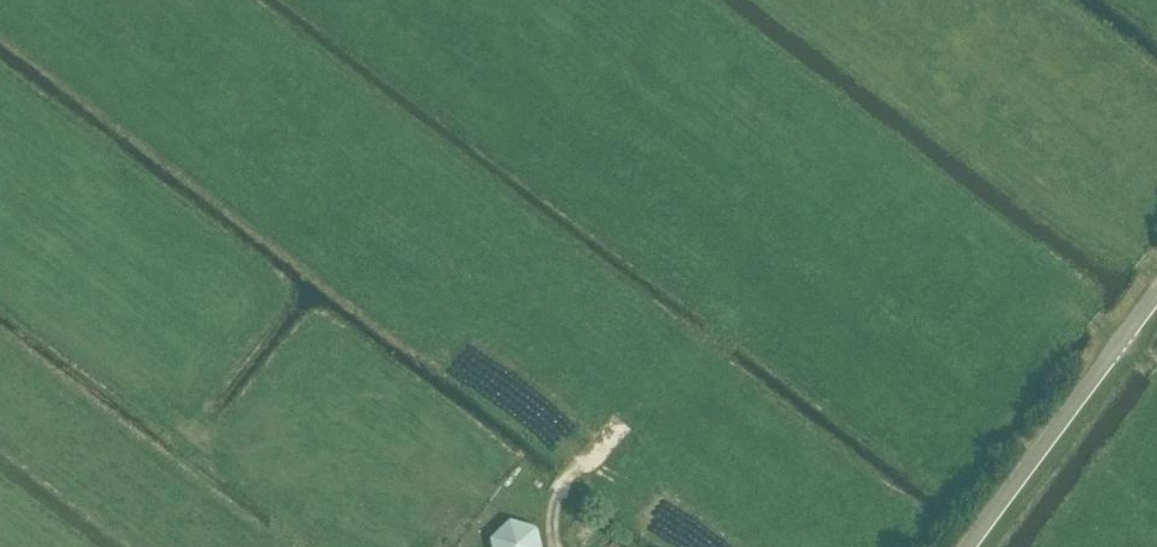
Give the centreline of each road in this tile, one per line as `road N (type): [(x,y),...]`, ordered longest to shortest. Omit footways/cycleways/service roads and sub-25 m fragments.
road 1 (unclassified): [(968,546),(1156,294)]

